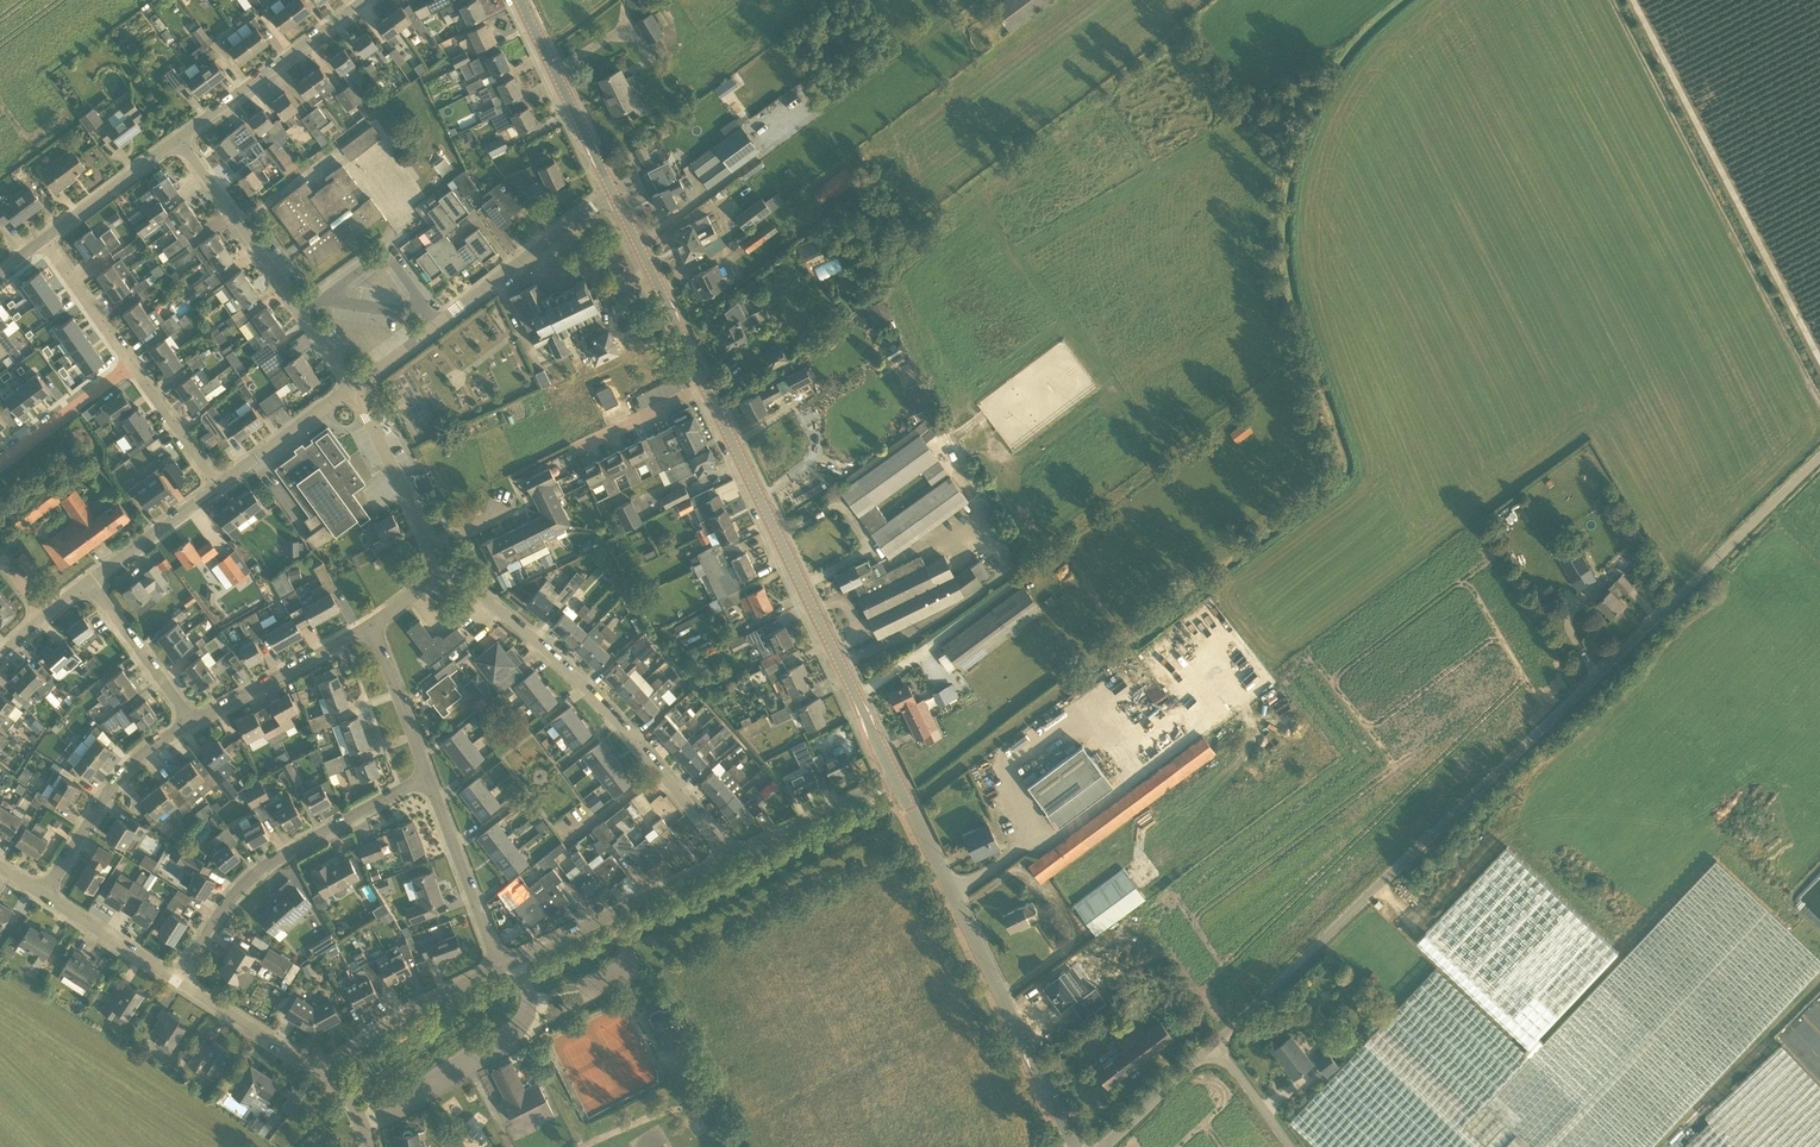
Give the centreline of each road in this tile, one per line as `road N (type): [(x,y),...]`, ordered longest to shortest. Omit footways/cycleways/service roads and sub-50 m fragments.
road 1 (track): [(1416,0),(1334,80),(1295,203),(1294,245),(1357,468),(1352,484),(909,807)]
road 2 (unclassified): [(1212,1043),(1819,456)]
road 3 (tertiary): [(896,781),(659,293)]
road 4 (track): [(1615,0),(1819,395)]
road 5 (residential): [(737,853),(593,693),(449,565)]
road 6 (tertiary): [(1075,1146),(896,781)]
road 7 (residential): [(181,978),(253,872),(280,850),(430,777)]
road 8 (residential): [(514,961),(737,853)]
road 9 (residential): [(514,961),(527,999),(511,1030),(362,1114)]
road 10 (residential): [(180,138),(365,0)]
road 11 (residential): [(41,891),(129,761),(188,719)]
road 12 (residential): [(305,310),(180,138)]
road 13 (tertiary): [(611,192),(521,0)]
road 14 (residential): [(326,1079),(407,1016),(504,966)]
road 15 (residential): [(188,719),(375,624)]
road 16 (residential): [(504,966),(430,777)]
road 17 (residential): [(431,546),(350,385)]
road 18 (residential): [(326,1079),(181,978)]
road 19 (residential): [(737,853),(896,781)]
road 20 (residential): [(188,719),(89,581)]
road 21 (residential): [(45,238),(180,138)]
road 22 (residential): [(0,465),(136,367)]
road 23 (residential): [(218,487),(350,385)]
road 24 (residential): [(181,978),(41,891)]
road 25 (residential): [(430,777),(375,624)]
road 26 (residential): [(89,581),(218,487)]
road 27 (residential): [(136,367),(45,238)]
road 28 (unclassified): [(1102,1146),(1212,1043)]
road 29 (residential): [(218,487),(136,367)]
road 30 (residential): [(659,293),(770,214)]
road 31 (unclassified): [(1292,1146),(1212,1043)]
road 32 (residential): [(421,301),(385,256),(329,292)]
road 33 (residential): [(515,268),(611,192)]

